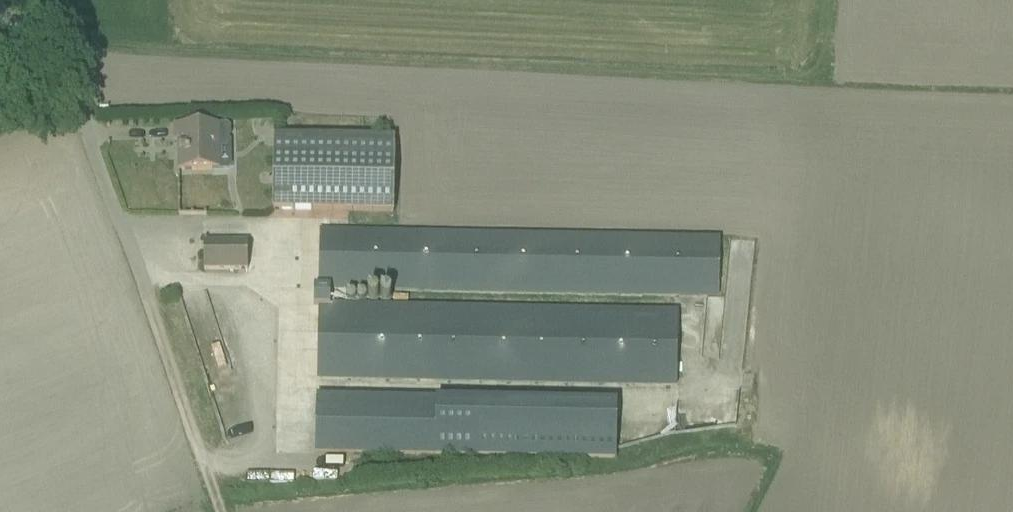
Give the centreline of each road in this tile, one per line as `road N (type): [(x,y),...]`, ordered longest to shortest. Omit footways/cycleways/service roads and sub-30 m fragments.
road 1 (track): [(115,221),(221,511)]
road 2 (unclassified): [(0,3),(43,41),(83,122),(115,221)]

